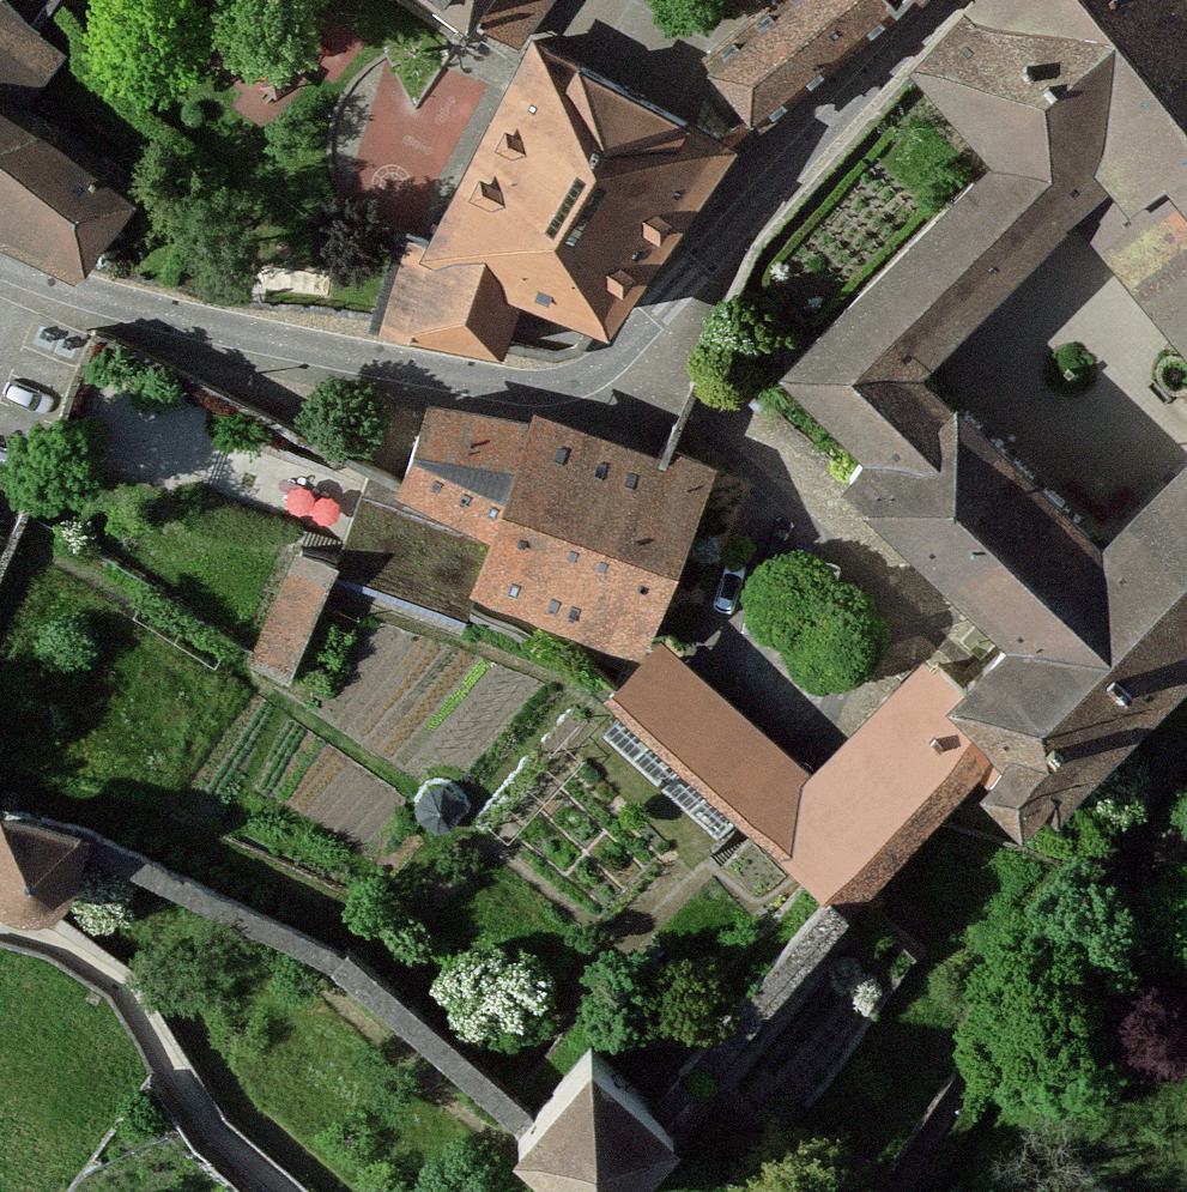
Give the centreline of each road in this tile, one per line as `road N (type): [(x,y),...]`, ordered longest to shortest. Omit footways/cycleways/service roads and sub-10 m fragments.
road 1 (tertiary): [(925,0),(637,338),(583,380),(512,384),(99,296),(0,261)]

